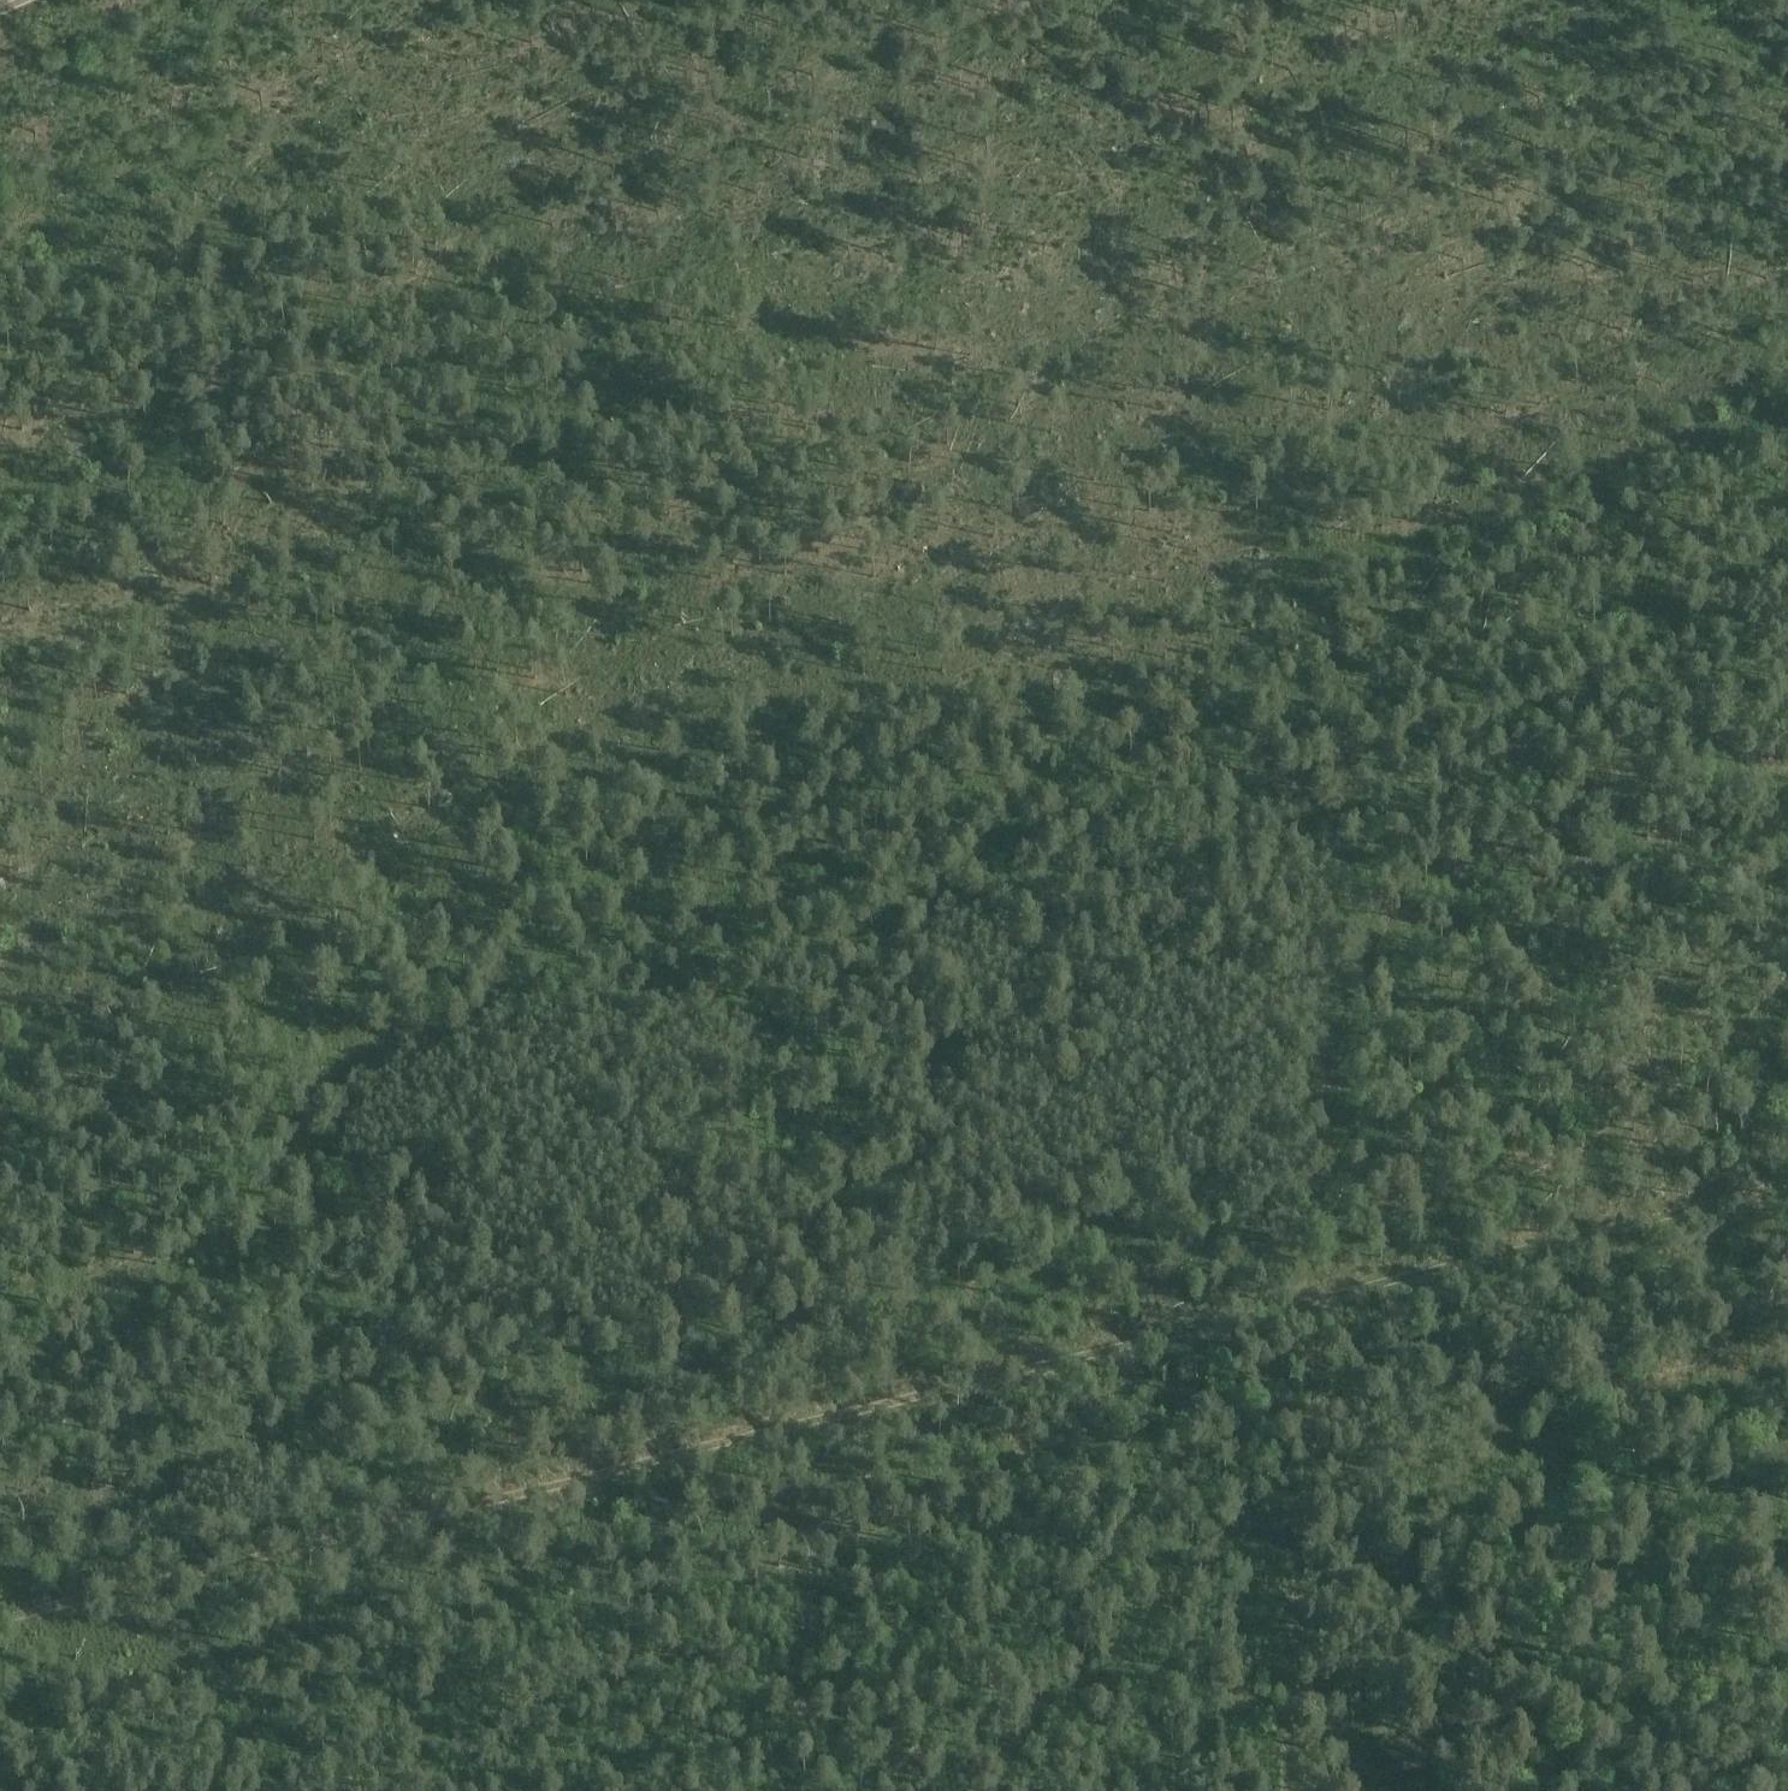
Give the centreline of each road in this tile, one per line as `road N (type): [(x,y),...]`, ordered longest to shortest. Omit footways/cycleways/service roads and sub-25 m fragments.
road 1 (track): [(0,1613),(1730,1191),(1787,1163)]

